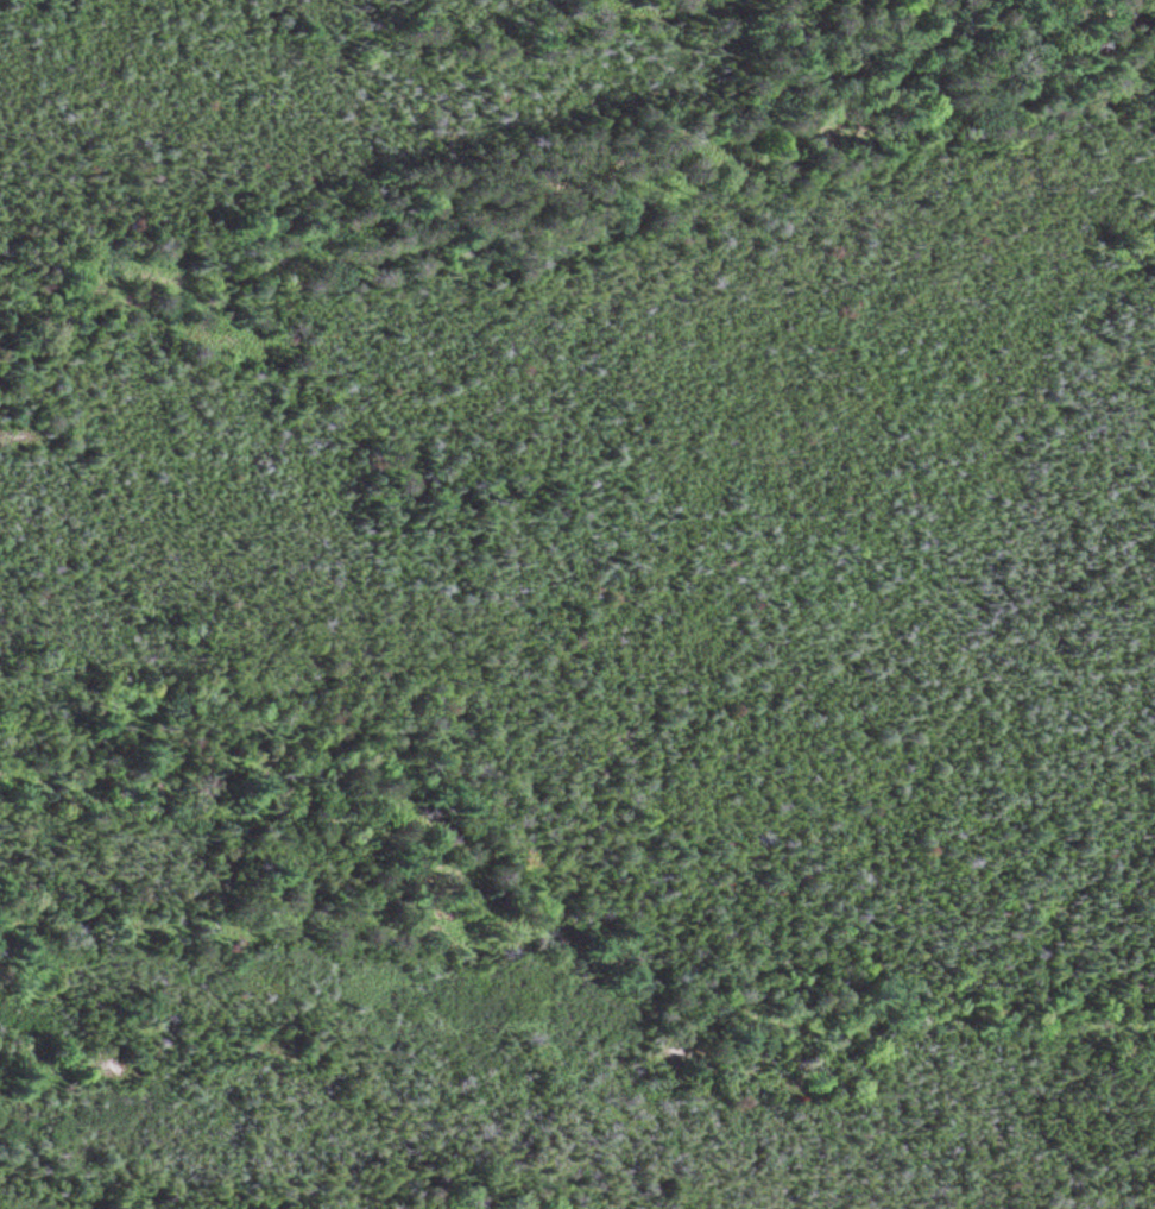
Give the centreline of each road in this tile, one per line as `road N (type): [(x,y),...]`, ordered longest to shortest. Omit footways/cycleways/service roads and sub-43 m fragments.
road 1 (track): [(0,289),(128,270),(302,264),(457,221),(558,181),(763,71),(881,39),(1123,20),(1154,6)]

